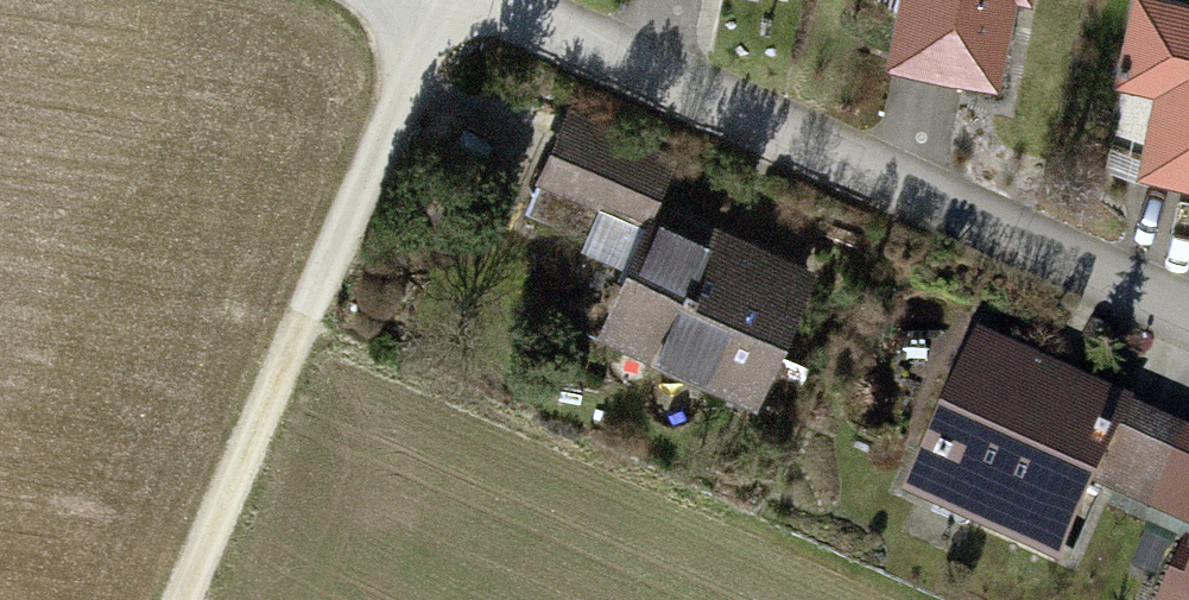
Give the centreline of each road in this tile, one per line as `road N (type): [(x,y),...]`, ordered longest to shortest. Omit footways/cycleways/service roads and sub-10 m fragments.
road 1 (residential): [(1188,315),(469,0)]
road 2 (track): [(175,599),(423,42),(460,0)]

